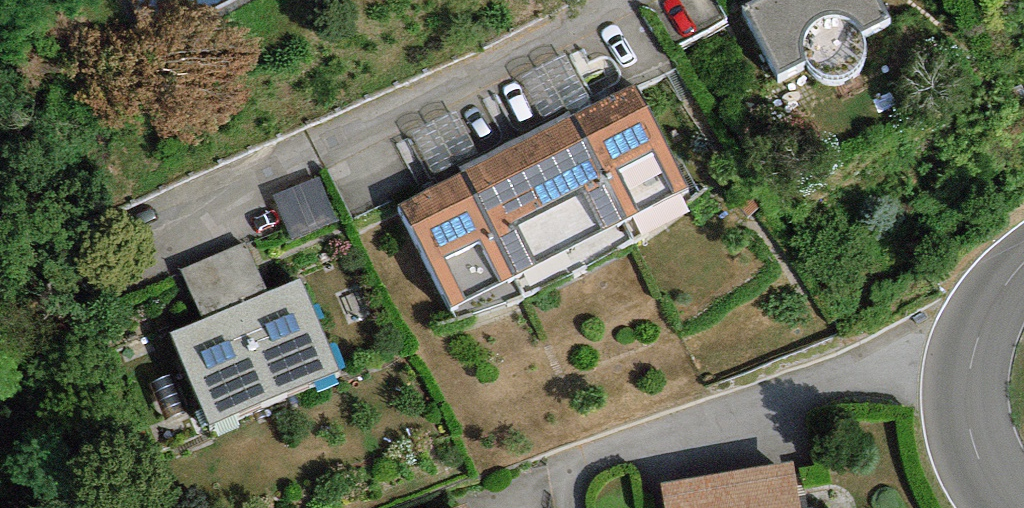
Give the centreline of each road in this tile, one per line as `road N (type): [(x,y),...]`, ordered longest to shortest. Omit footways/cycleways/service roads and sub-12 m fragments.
road 1 (residential): [(654,0),(211,217)]
road 2 (secondary): [(1023,259),(988,296),(965,359),(979,462),(1007,507)]

